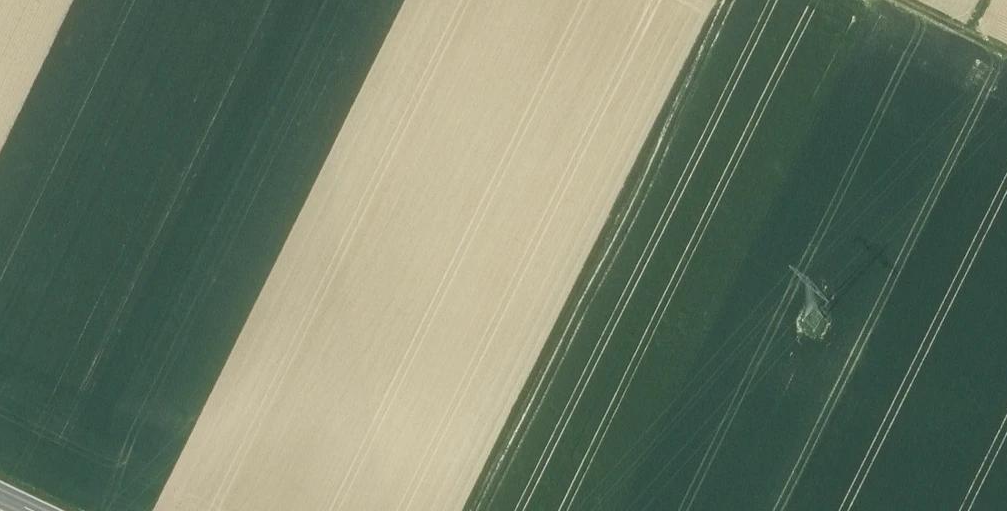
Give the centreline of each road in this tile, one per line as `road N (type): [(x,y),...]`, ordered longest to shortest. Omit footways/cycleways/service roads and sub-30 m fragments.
road 1 (track): [(1006,61),(885,0)]

